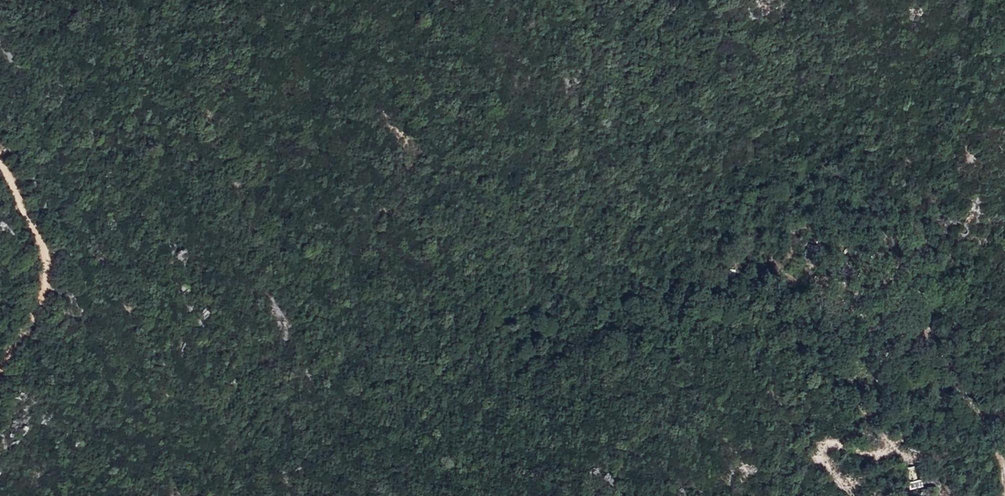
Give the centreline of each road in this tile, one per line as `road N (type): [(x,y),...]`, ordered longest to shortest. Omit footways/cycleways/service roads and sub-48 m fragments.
road 1 (track): [(1004,487),(1003,459),(957,379),(904,317),(886,315),(873,322),(862,352),(857,390),(888,444),(910,461)]
road 2 (track): [(0,391),(46,284),(39,239),(0,159)]

